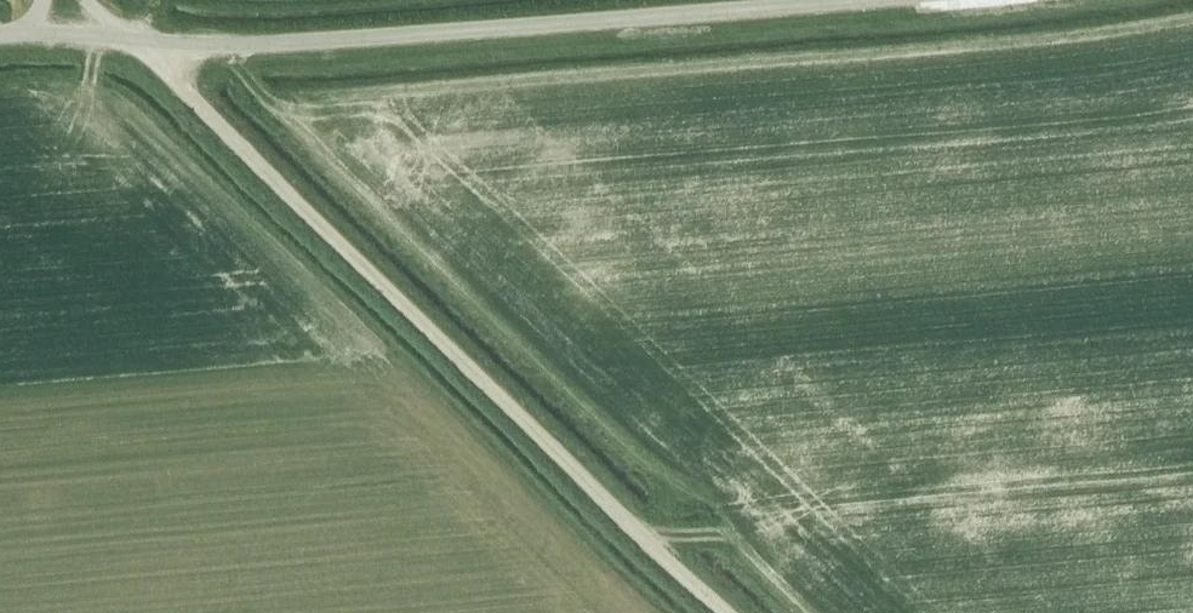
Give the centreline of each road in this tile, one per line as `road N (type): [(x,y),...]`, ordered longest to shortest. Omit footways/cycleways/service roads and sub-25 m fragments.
road 1 (track): [(87,0),(722,612)]
road 2 (unclassified): [(0,33),(324,41),(861,0)]

